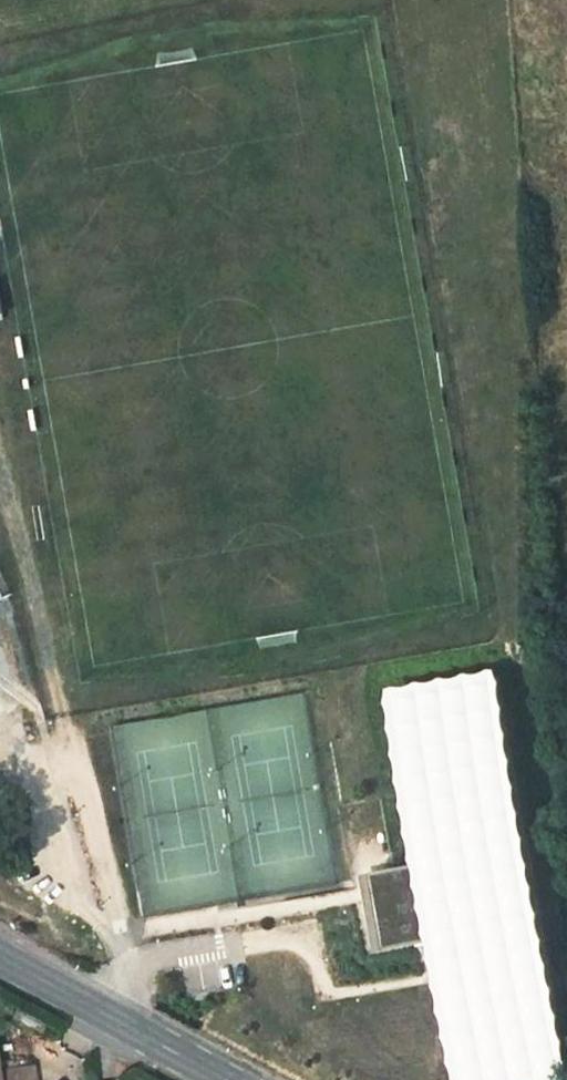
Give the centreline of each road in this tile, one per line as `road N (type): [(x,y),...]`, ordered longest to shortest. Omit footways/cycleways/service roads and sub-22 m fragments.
road 1 (tertiary): [(223,1079),(0,958)]

